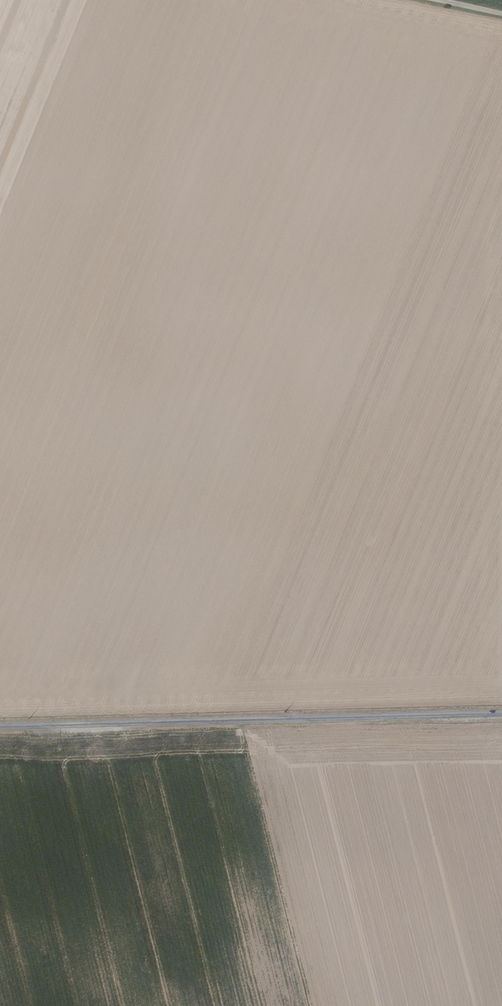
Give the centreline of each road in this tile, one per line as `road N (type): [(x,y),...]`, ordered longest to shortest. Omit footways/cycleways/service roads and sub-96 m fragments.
road 1 (tertiary): [(501,715),(0,727)]

